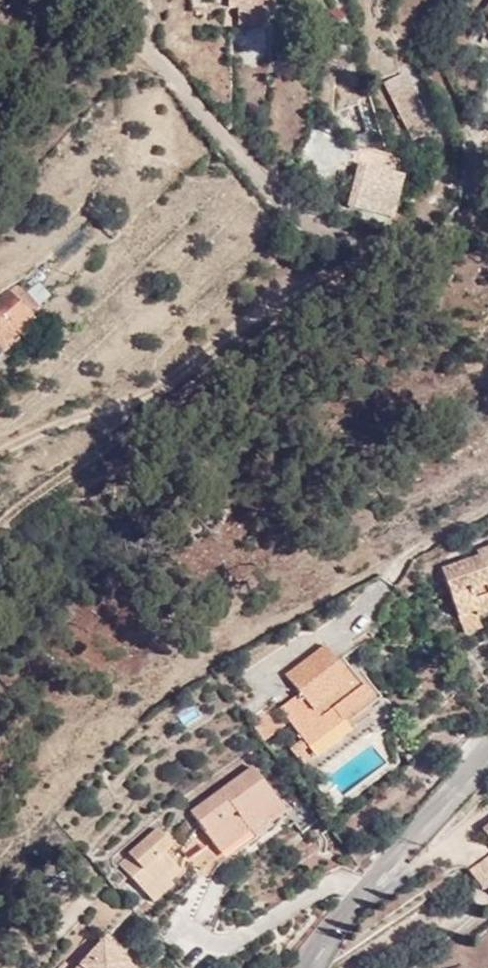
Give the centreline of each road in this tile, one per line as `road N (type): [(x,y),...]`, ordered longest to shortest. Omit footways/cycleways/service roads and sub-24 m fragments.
road 1 (residential): [(487,161),(468,170),(445,225),(431,237),(395,241),(312,221),(286,207),(100,0)]
road 2 (residential): [(299,967),(487,751)]

